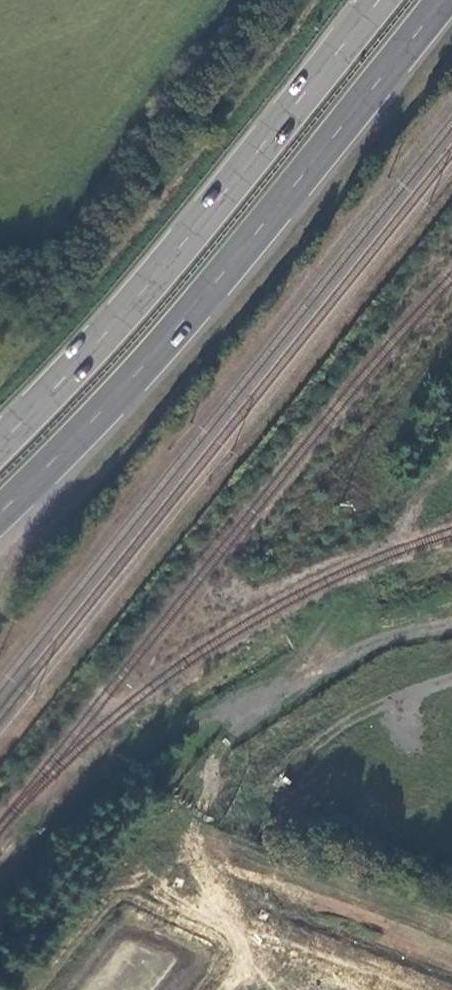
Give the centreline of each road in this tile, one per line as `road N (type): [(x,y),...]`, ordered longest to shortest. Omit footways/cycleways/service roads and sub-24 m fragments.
road 1 (trunk): [(0,512),(143,366),(443,0)]
road 2 (trunk): [(379,0),(108,331),(0,444)]
road 3 (track): [(150,834),(232,774),(451,682)]
road 4 (track): [(150,834),(29,989)]

